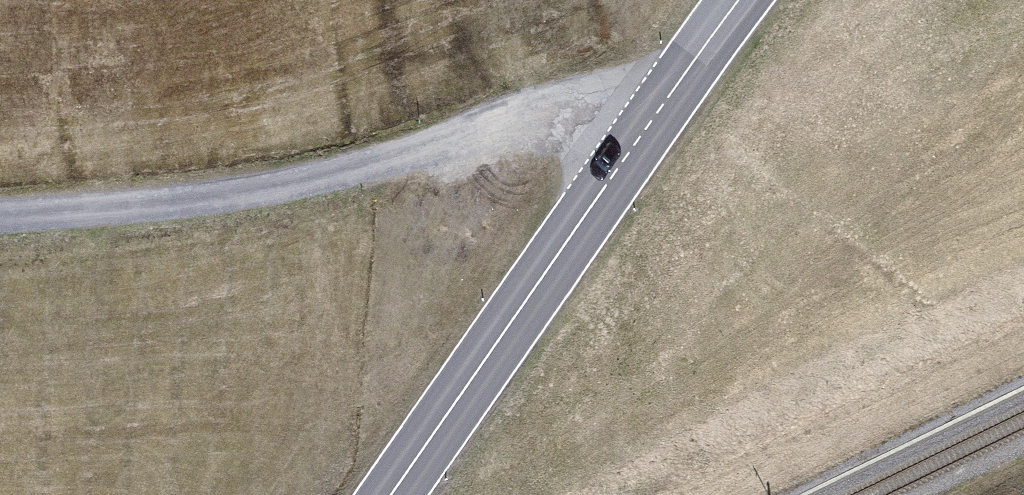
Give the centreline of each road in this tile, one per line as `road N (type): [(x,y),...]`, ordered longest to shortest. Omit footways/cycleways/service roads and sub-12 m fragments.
road 1 (track): [(644,132),(619,117),(557,116),(369,172),(161,210),(0,215)]
road 2 (primary): [(392,494),(743,0)]

